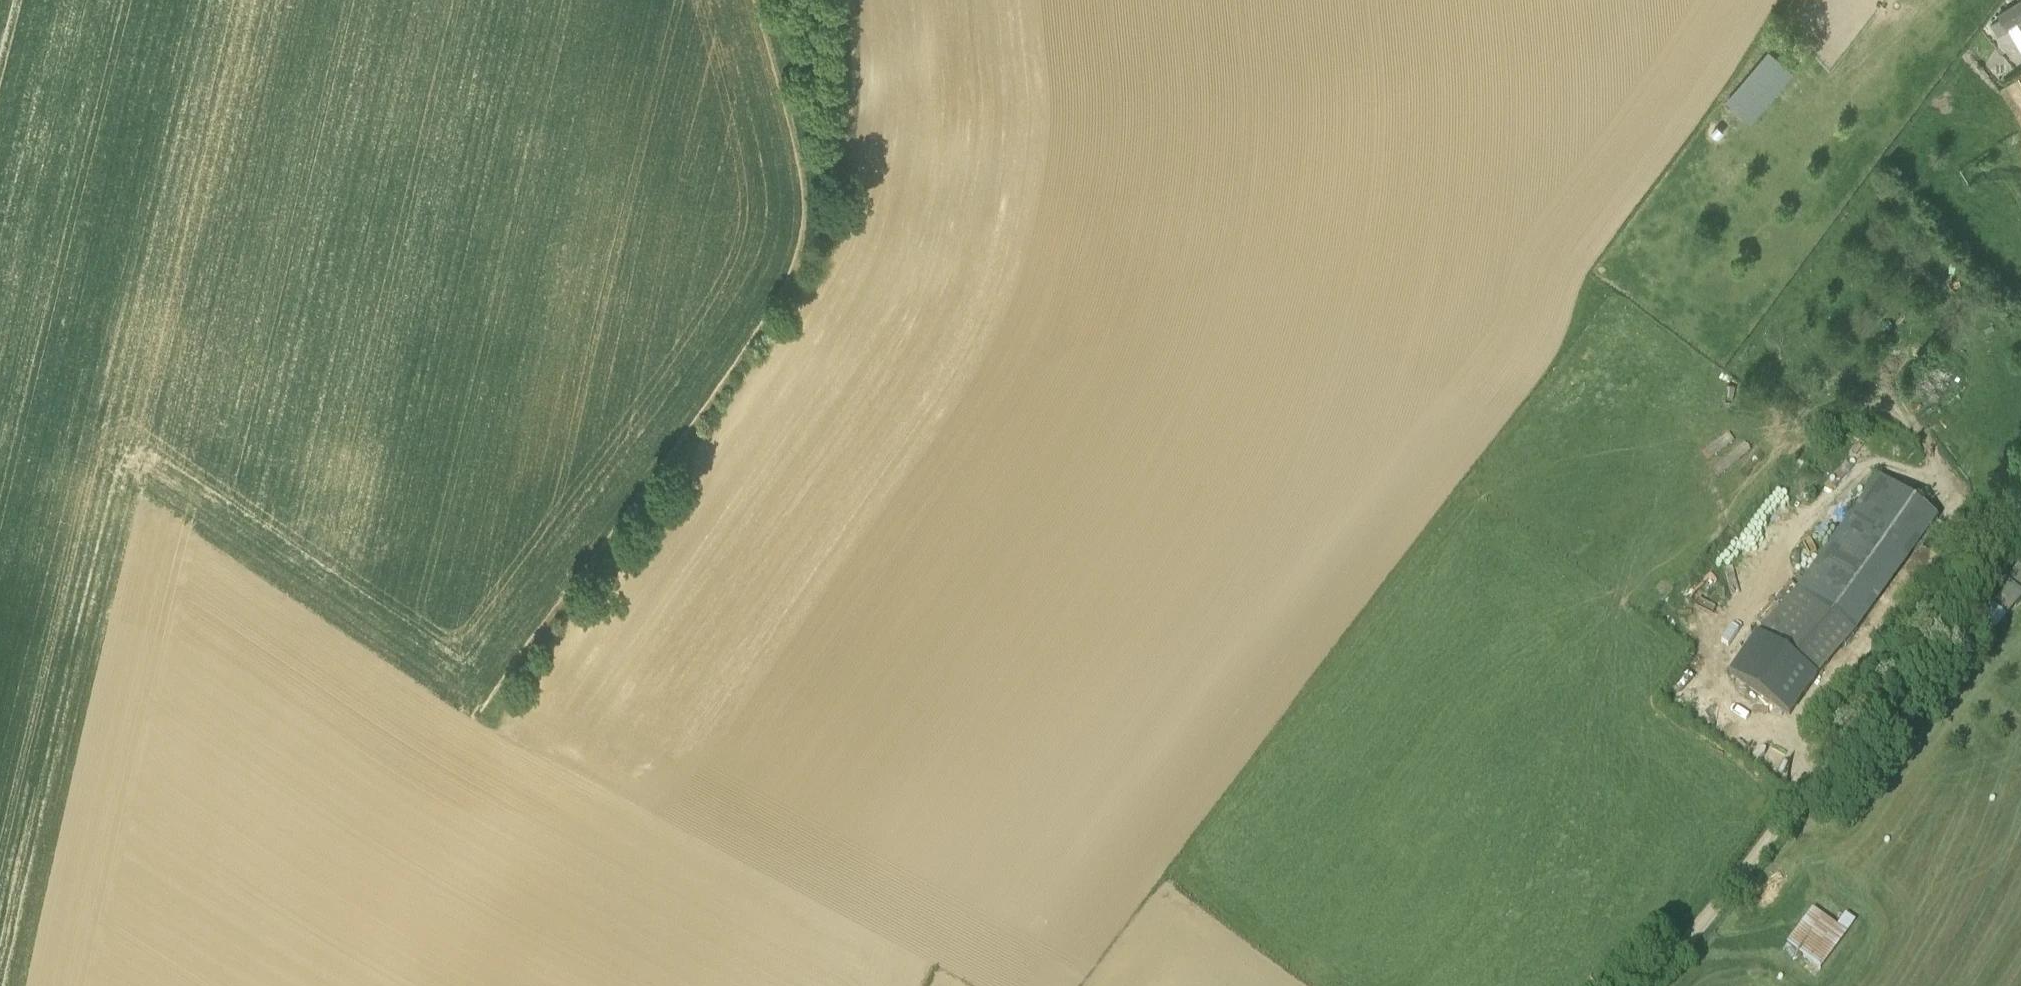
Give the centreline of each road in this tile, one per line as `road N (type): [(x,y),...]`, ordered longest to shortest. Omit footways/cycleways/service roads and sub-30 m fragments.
road 1 (unclassified): [(1646,985),(1757,854),(2020,498)]

